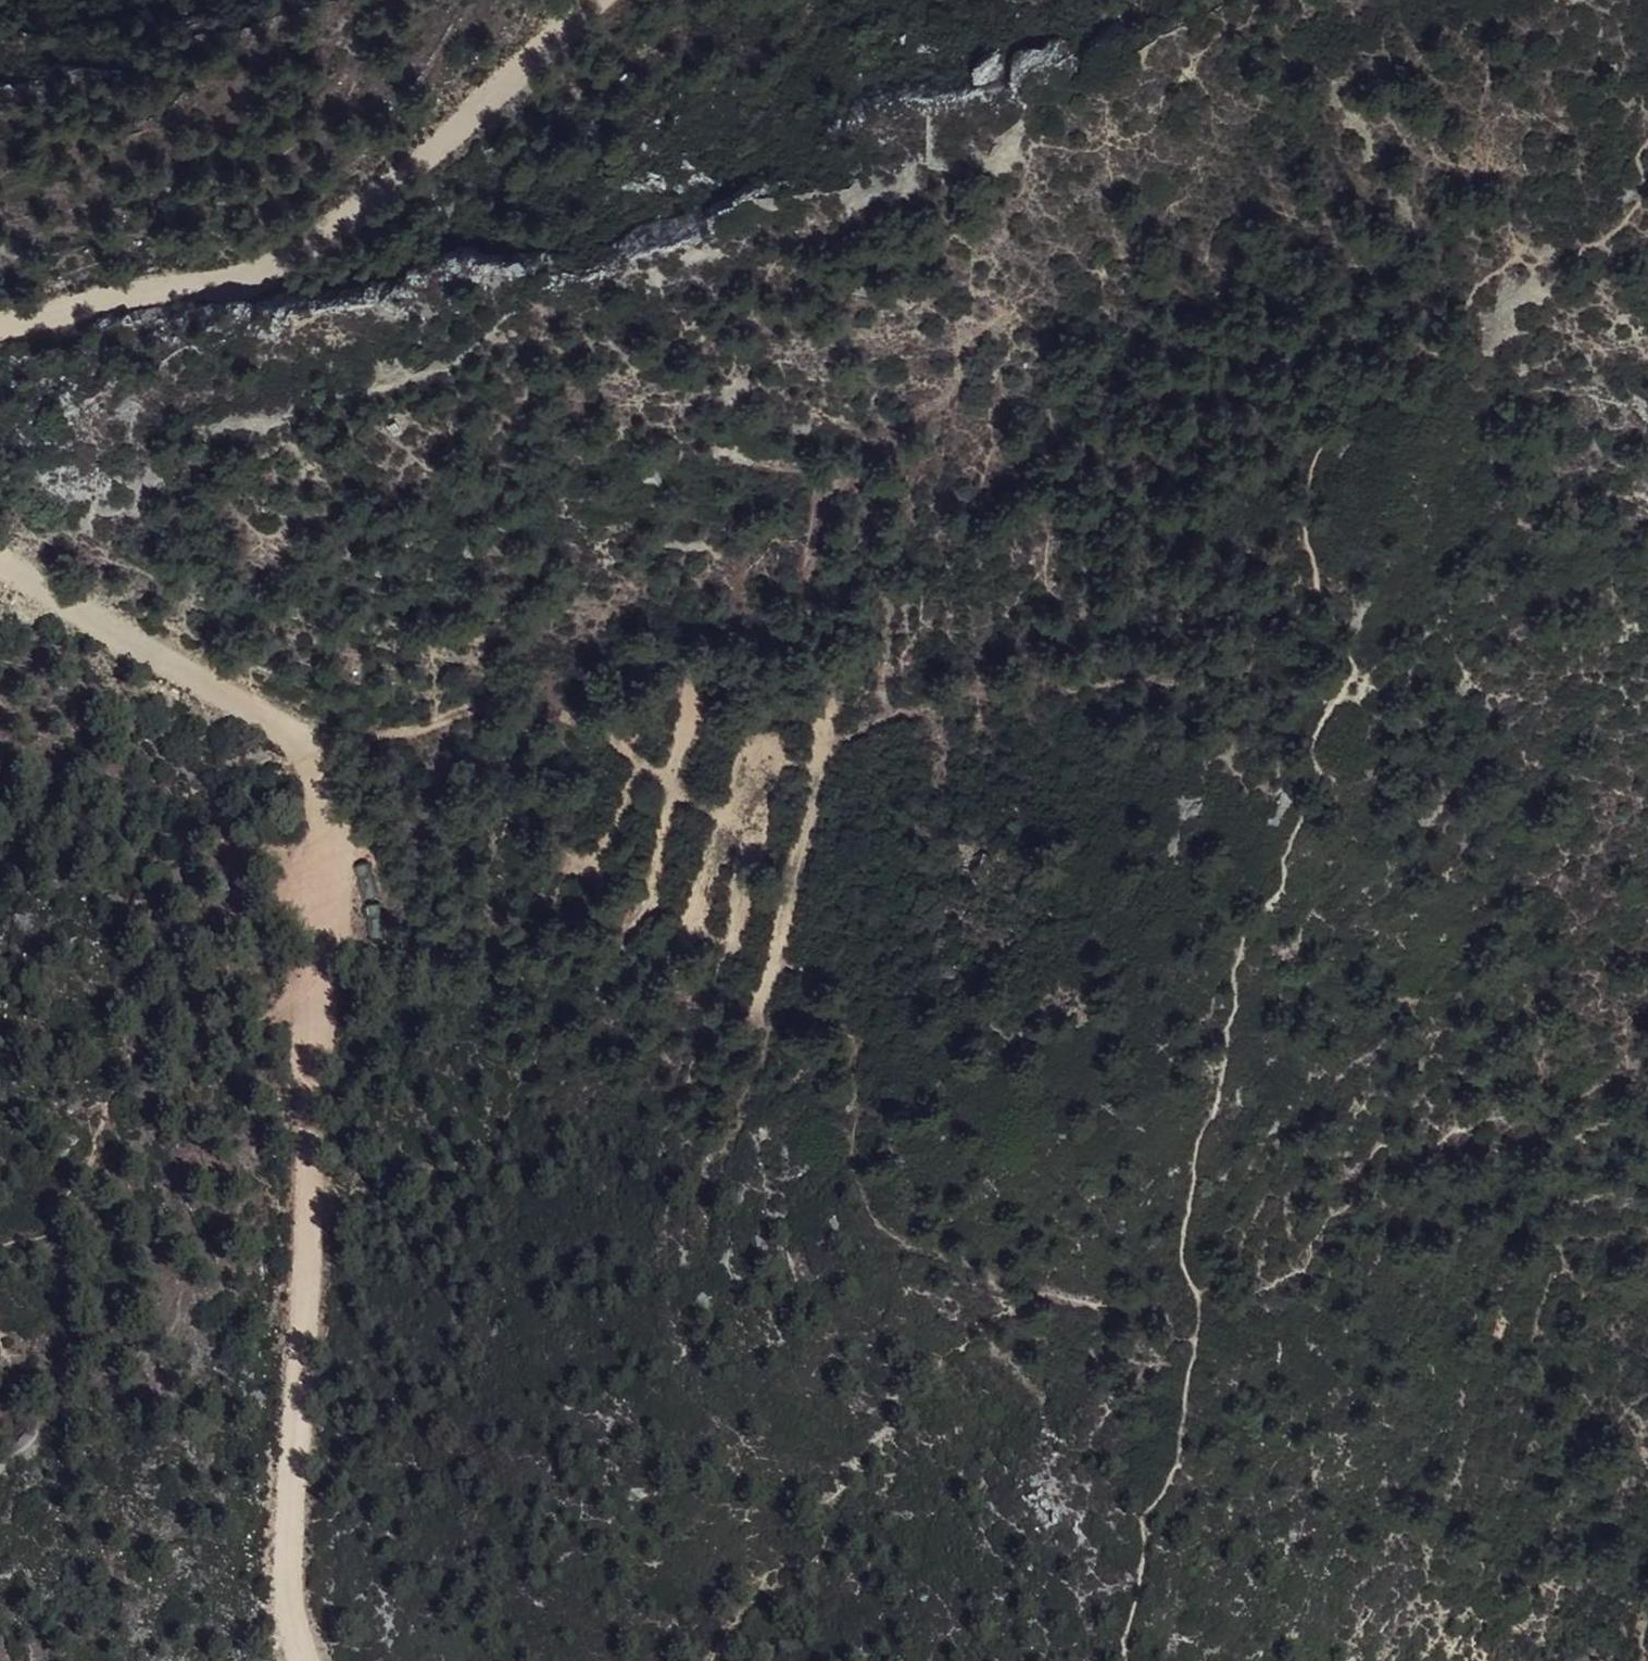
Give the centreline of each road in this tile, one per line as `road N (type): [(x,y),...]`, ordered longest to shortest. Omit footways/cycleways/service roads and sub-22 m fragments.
road 1 (track): [(306,1660),(295,1571),(297,1470),(334,838),(316,766),(284,718),(0,564)]
road 2 (track): [(0,328),(264,268),(364,213),(492,100),(587,0)]

